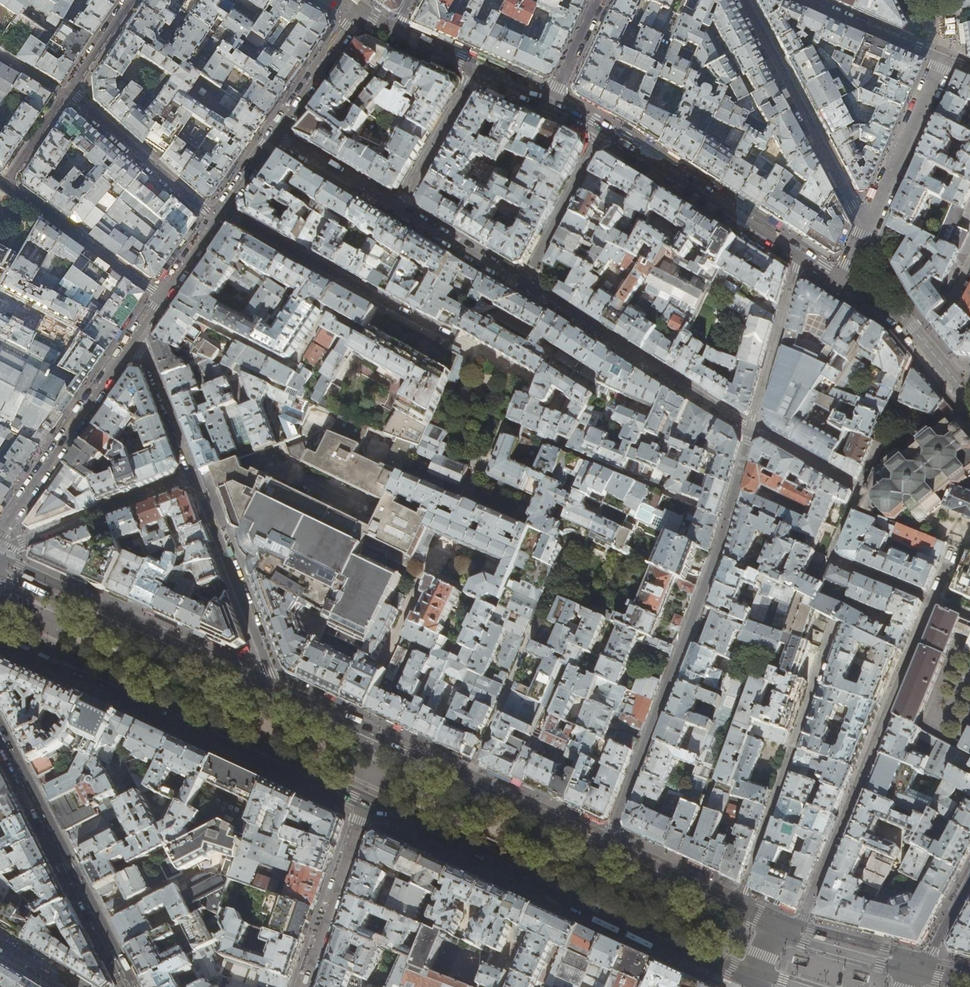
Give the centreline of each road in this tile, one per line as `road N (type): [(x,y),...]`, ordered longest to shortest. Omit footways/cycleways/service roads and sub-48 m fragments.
road 1 (residential): [(752,428),(718,553),(607,843)]
road 2 (primary): [(361,810),(748,986)]
road 3 (residential): [(400,209),(752,428)]
road 4 (primary): [(0,644),(361,810)]
road 5 (primary): [(607,843),(261,682)]
road 6 (residential): [(798,927),(936,600)]
road 7 (residential): [(551,103),(799,256)]
road 8 (primary): [(261,682),(0,559)]
road 9 (tertiary): [(130,986),(0,730)]
road 10 (residential): [(867,227),(743,0)]
road 11 (residential): [(223,211),(445,337)]
road 12 (residential): [(261,682),(265,658),(196,477)]
road 13 (residential): [(196,477),(0,550)]
road 14 (primary): [(798,927),(607,843)]
road 15 (residential): [(67,94),(217,221)]
road 16 (residential): [(7,182),(163,298)]
road 17 (residential): [(936,600),(832,558),(861,489)]
road 18 (residential): [(303,986),(361,810)]
road 19 (residential): [(945,60),(867,227)]
road 20 (residential): [(799,256),(752,428)]
road 21 (residential): [(400,209),(481,72)]
road 22 (residential): [(196,477),(139,333)]
road 23 (residential): [(945,60),(806,0)]
road 24 (residential): [(275,137),(360,16)]
road 25 (residential): [(275,137),(400,209)]
road 26 (primary): [(925,963),(798,927)]
road 27 (residential): [(861,489),(752,428)]

